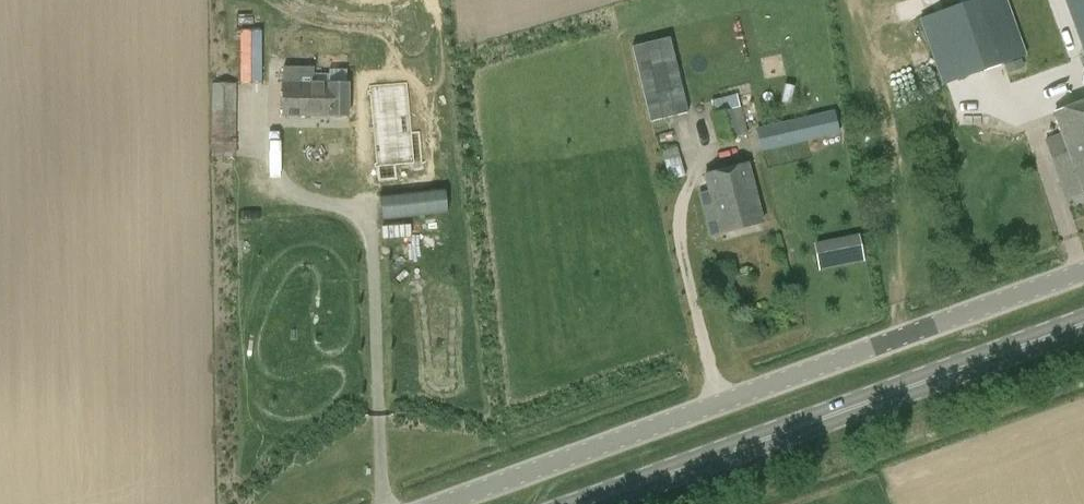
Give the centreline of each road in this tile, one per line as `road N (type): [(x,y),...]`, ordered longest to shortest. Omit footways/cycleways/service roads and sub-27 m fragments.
road 1 (unclassified): [(440,503),(1083,268)]
road 2 (secondary): [(586,503),(1083,326)]

